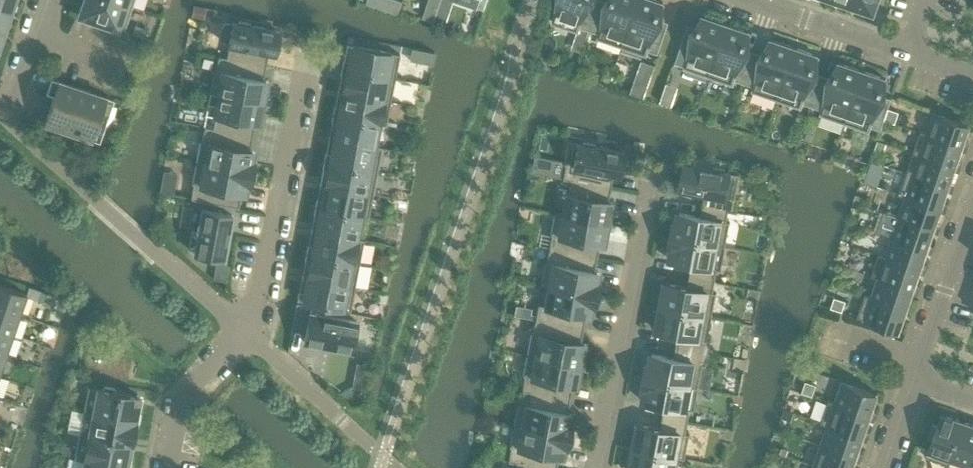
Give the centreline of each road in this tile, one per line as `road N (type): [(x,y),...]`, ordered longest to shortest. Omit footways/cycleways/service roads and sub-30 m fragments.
road 1 (residential): [(250,334),(9,120)]
road 2 (residential): [(598,467),(651,164)]
road 3 (residential): [(250,334),(263,306),(311,40)]
road 4 (residential): [(394,467),(250,334)]
road 5 (residential): [(972,198),(913,382)]
road 6 (residential): [(908,57),(742,0)]
road 7 (residential): [(250,334),(194,387),(171,430),(164,467)]
road 8 (residential): [(49,0),(9,120)]

